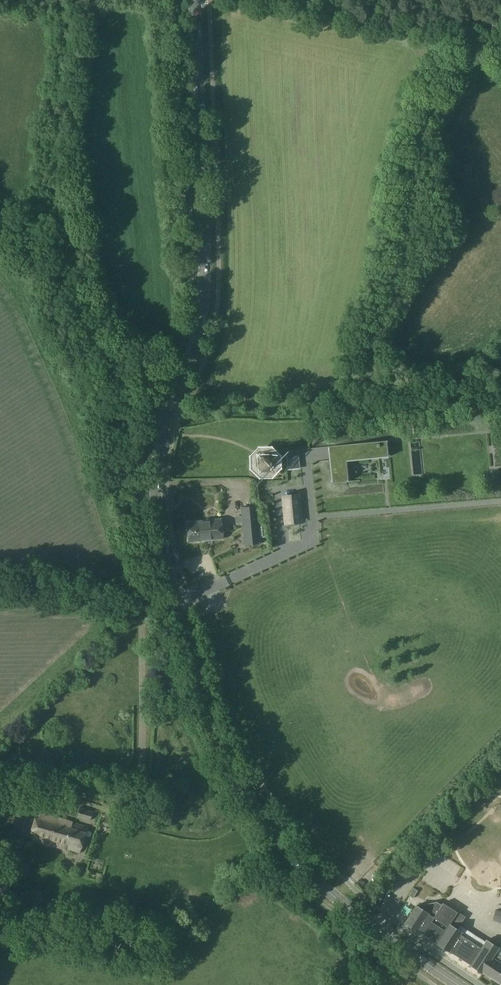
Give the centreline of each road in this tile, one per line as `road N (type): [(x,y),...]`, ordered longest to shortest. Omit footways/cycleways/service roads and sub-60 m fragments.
road 1 (secondary): [(460,984),(330,892),(290,853),(211,722),(157,519),(156,480),(205,301),(195,0)]
road 2 (track): [(0,211),(28,226),(158,410)]

